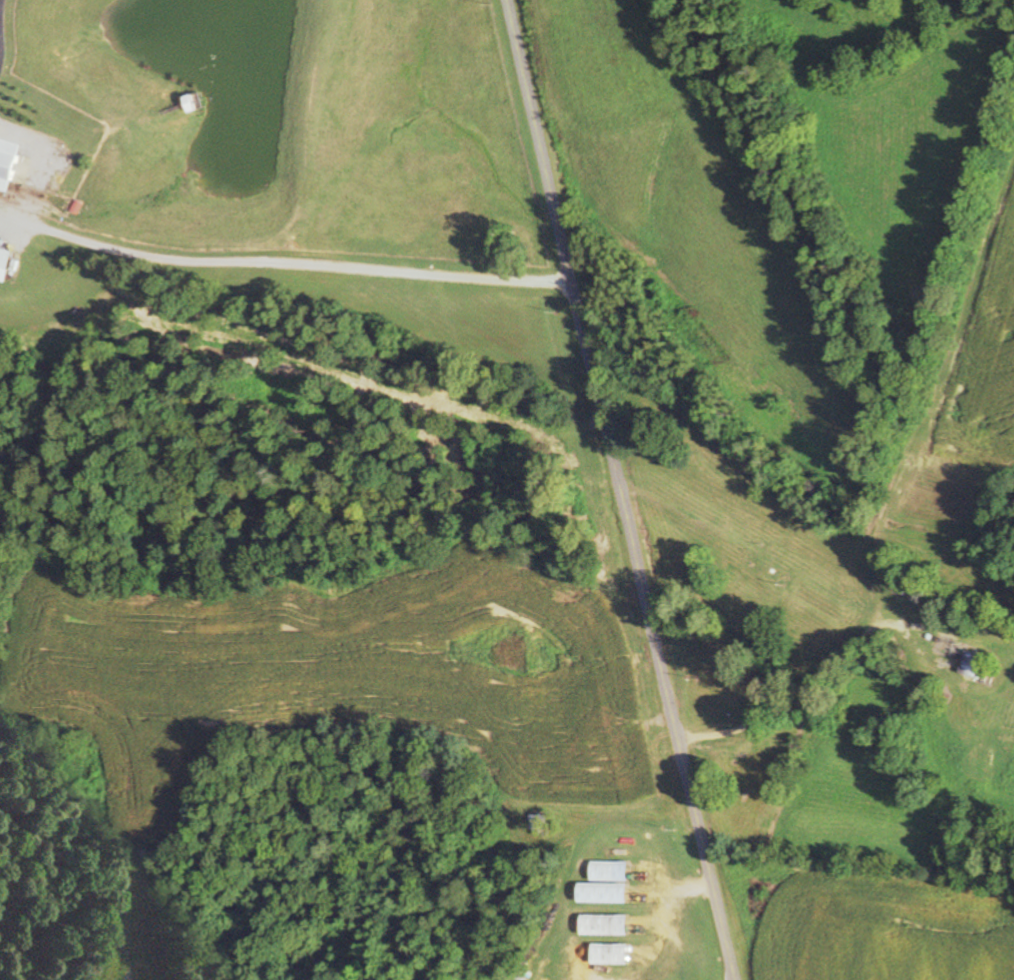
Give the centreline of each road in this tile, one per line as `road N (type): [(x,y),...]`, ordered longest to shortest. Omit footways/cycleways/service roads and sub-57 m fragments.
road 1 (secondary): [(738,979),(509,0)]

